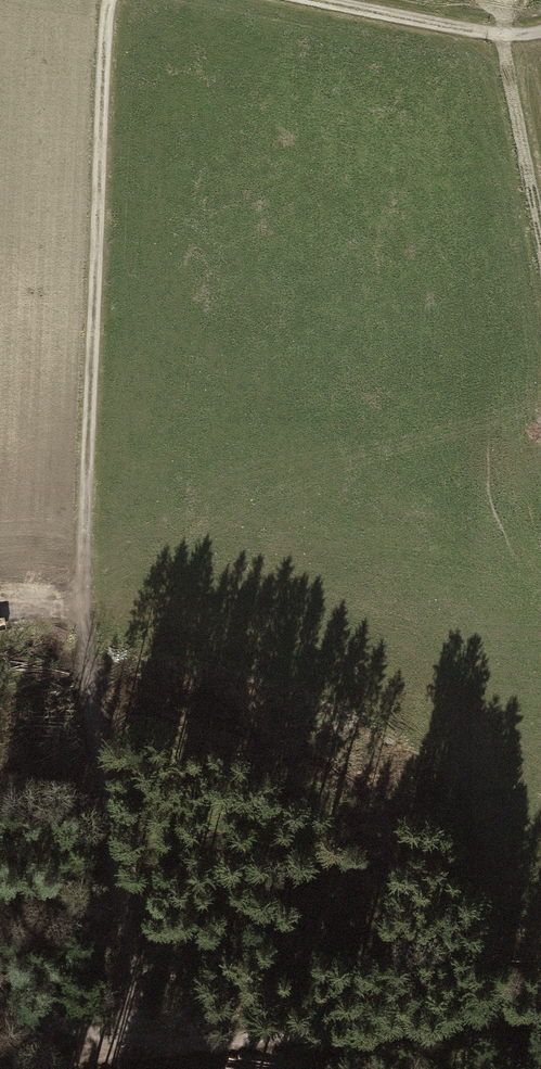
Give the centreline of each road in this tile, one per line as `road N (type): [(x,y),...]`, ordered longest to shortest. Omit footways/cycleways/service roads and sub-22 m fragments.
road 1 (track): [(108,0),(83,624),(143,1050)]
road 2 (track): [(143,1050),(540,1007)]
road 3 (track): [(540,29),(490,34),(311,0)]
road 4 (track): [(0,1007),(143,1050)]

